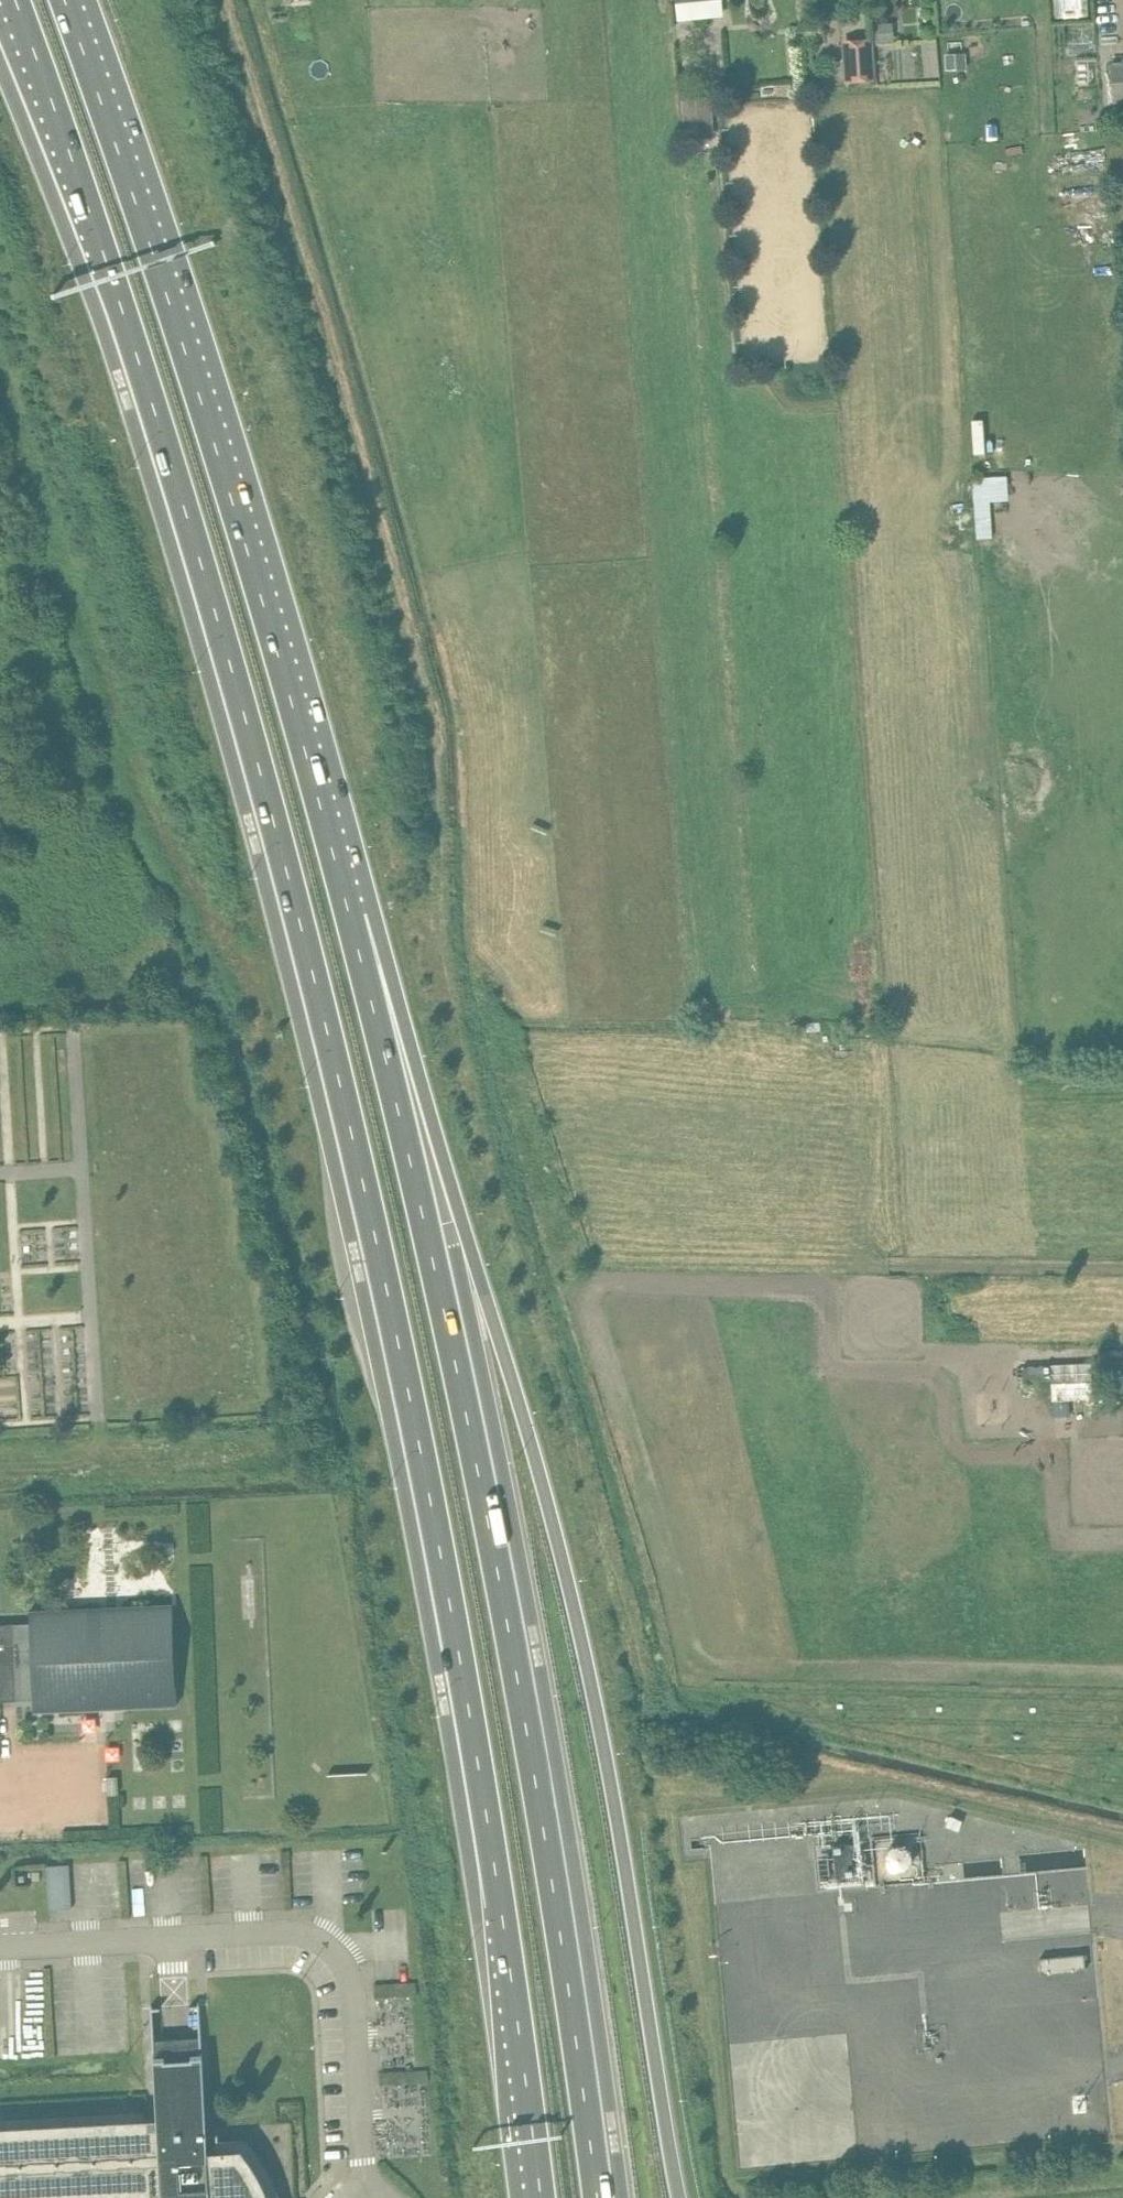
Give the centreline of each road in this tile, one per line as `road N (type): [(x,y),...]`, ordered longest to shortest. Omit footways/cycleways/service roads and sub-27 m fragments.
road 1 (trunk): [(14,0),(142,365),(249,728),(349,1134),(475,1758),(539,2197)]
road 2 (trunk): [(680,2197),(601,1708),(409,1043),(329,836)]
road 3 (trunk): [(598,2197),(577,2022),(465,1402),(329,836)]
road 4 (trunk): [(329,836),(185,351),(63,0)]

